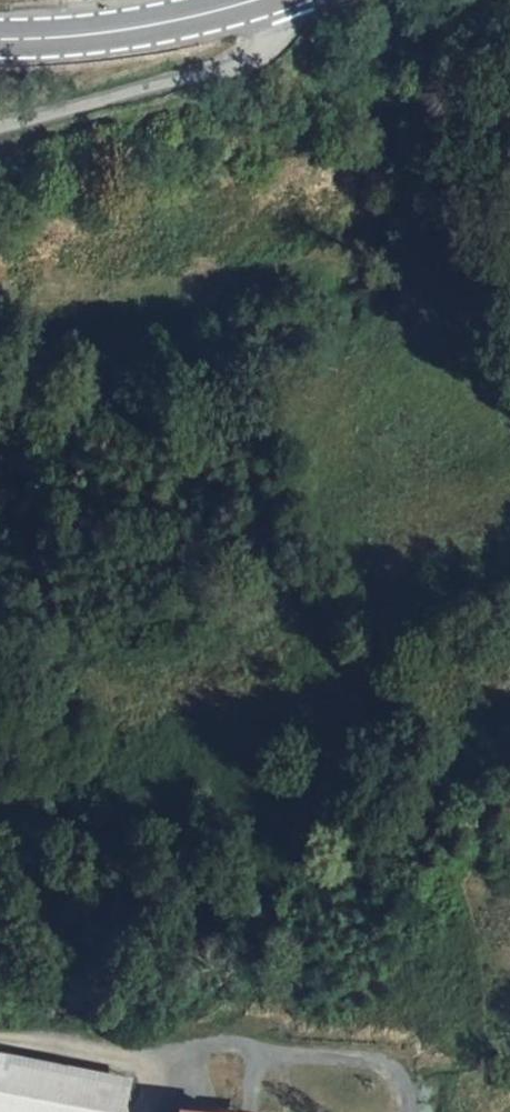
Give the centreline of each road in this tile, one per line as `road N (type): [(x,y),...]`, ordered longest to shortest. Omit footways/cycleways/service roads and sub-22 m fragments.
road 1 (unclassified): [(269,0),(276,24),(270,39),(235,65),(0,125)]
road 2 (secondary): [(247,0),(118,30),(0,36)]

